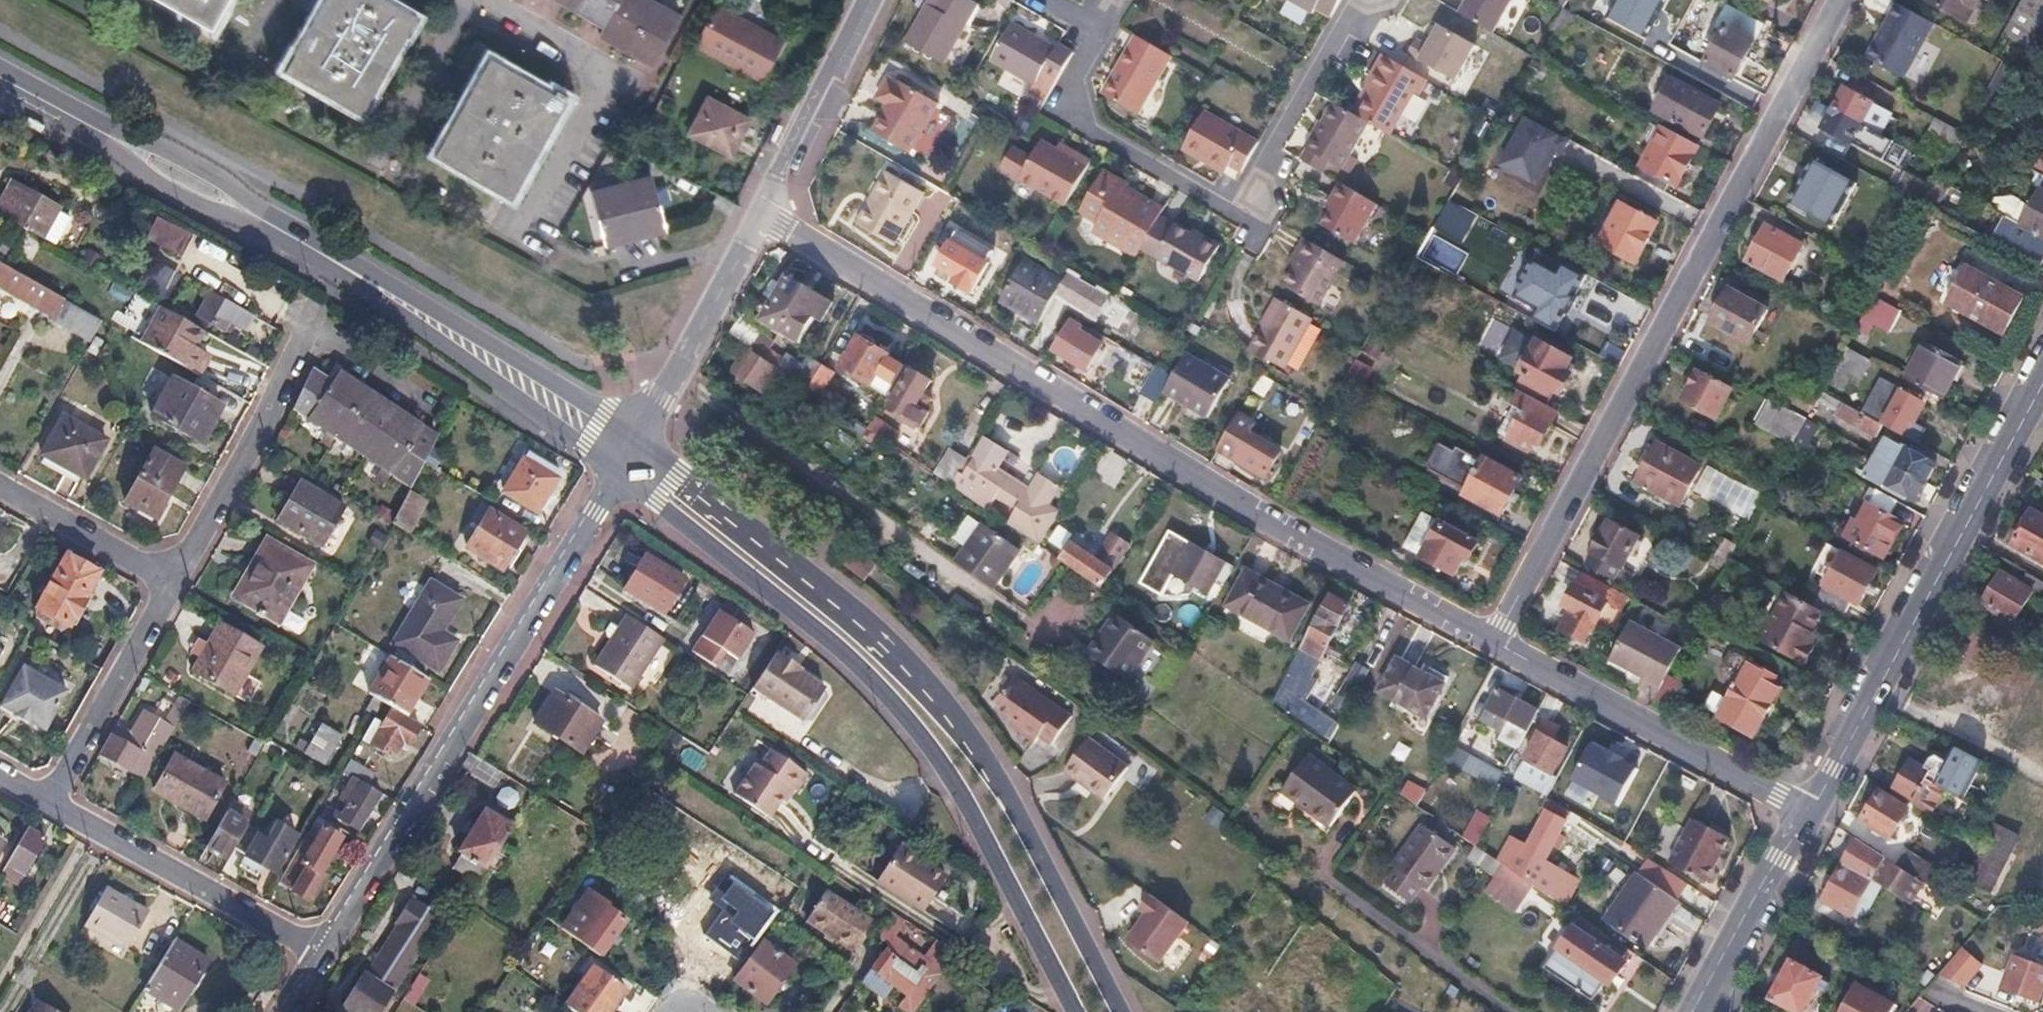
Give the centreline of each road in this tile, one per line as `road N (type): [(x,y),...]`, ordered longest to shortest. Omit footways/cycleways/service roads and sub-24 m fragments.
road 1 (residential): [(763,220),(1486,641)]
road 2 (secondary): [(1121,1011),(989,767),(942,709),(826,597),(676,476),(627,457)]
road 3 (secondary): [(627,457),(342,267),(0,78)]
road 4 (residential): [(1835,0),(1486,641)]
road 5 (secondary): [(627,457),(659,501),(805,619),(921,732),(1073,1011)]
road 6 (residential): [(627,457),(323,955)]
road 7 (residential): [(1349,0),(1230,209),(1058,112),(1101,36)]
road 8 (tertiary): [(2042,369),(1806,811)]
road 9 (residential): [(1486,641),(1806,811)]
road 10 (residential): [(470,0),(608,86),(523,234)]
road 11 (residential): [(172,584),(324,301)]
road 12 (residential): [(49,803),(323,955)]
road 13 (residential): [(763,220),(627,457)]
road 14 (residential): [(49,803),(172,584)]
road 15 (residential): [(870,0),(763,220)]
road 16 (tertiary): [(1806,811),(1698,1011)]
road 17 (residential): [(0,488),(172,584)]
road 18 (residential): [(468,0),(384,166)]

